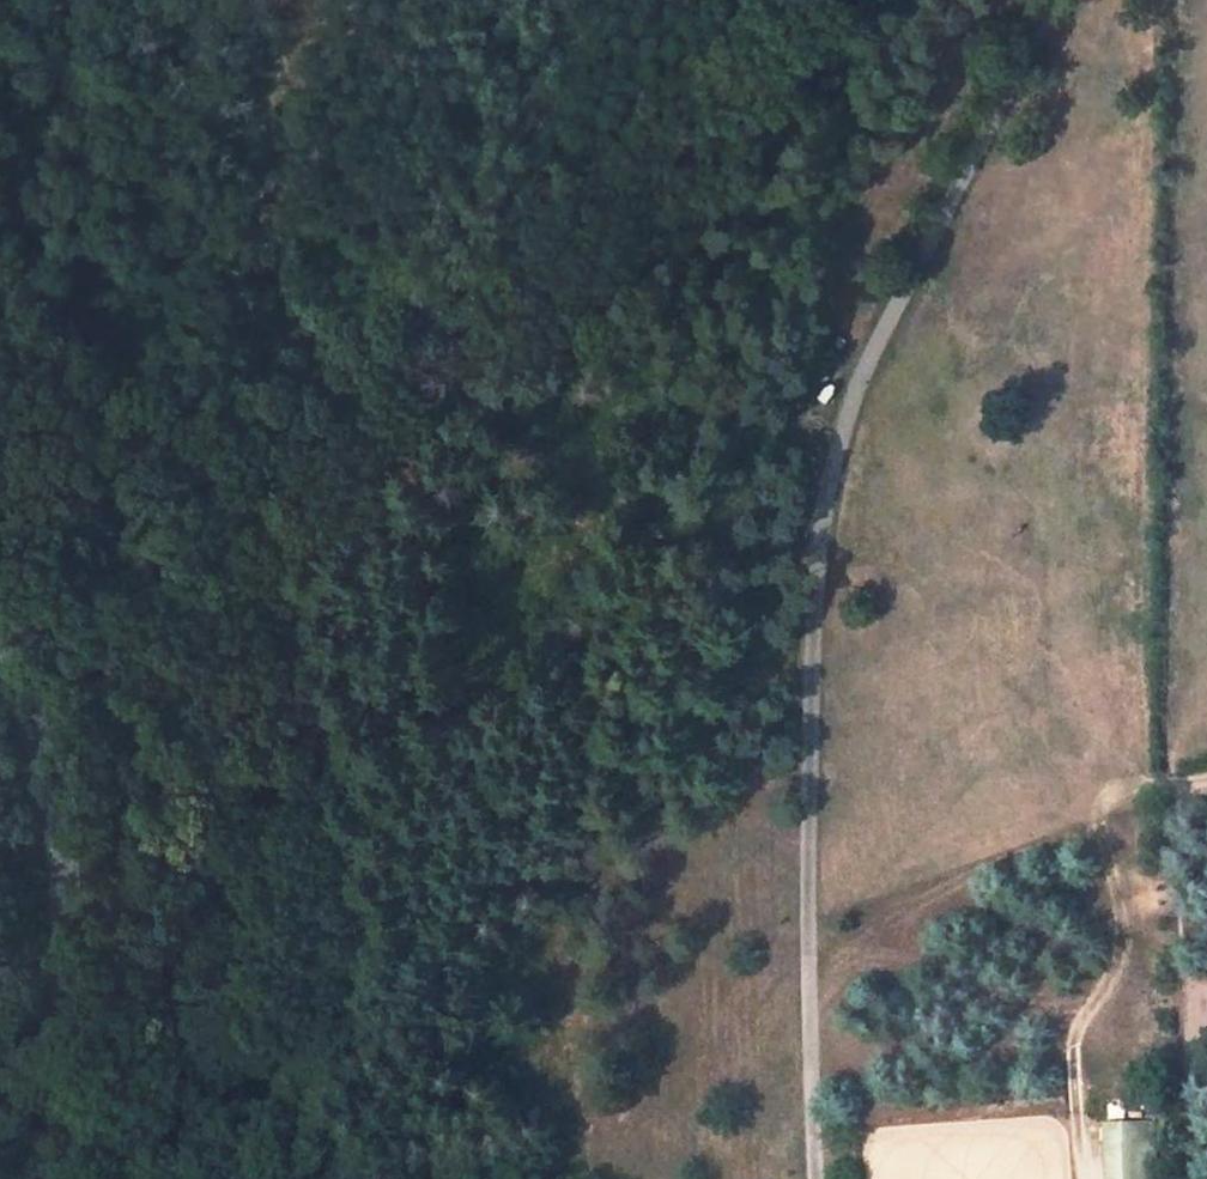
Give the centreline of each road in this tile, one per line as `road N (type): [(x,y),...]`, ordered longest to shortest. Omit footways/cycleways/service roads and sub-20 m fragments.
road 1 (unclassified): [(57,1178),(66,914),(61,809),(36,688),(0,612)]
road 2 (unclassified): [(0,198),(65,82),(87,0)]

